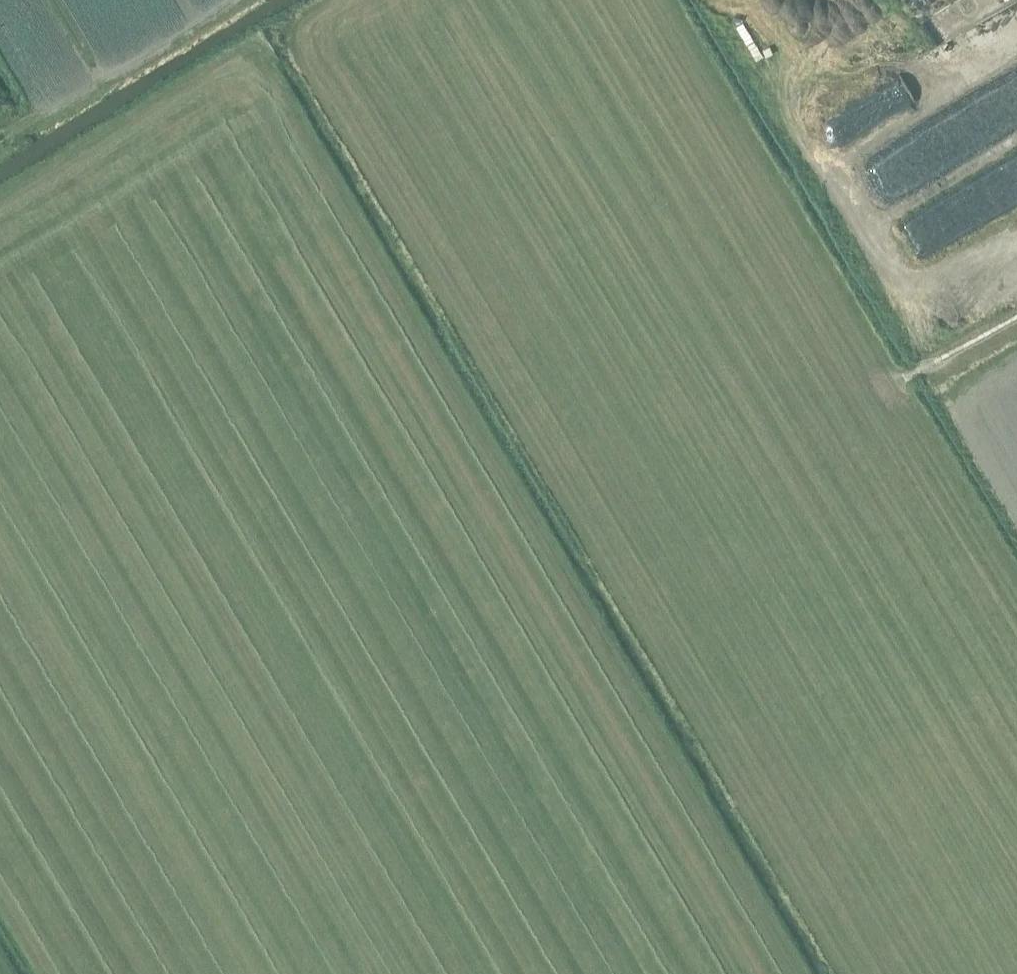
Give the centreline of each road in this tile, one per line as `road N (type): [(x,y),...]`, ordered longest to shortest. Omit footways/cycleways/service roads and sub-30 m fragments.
road 1 (track): [(0,136),(230,0)]

